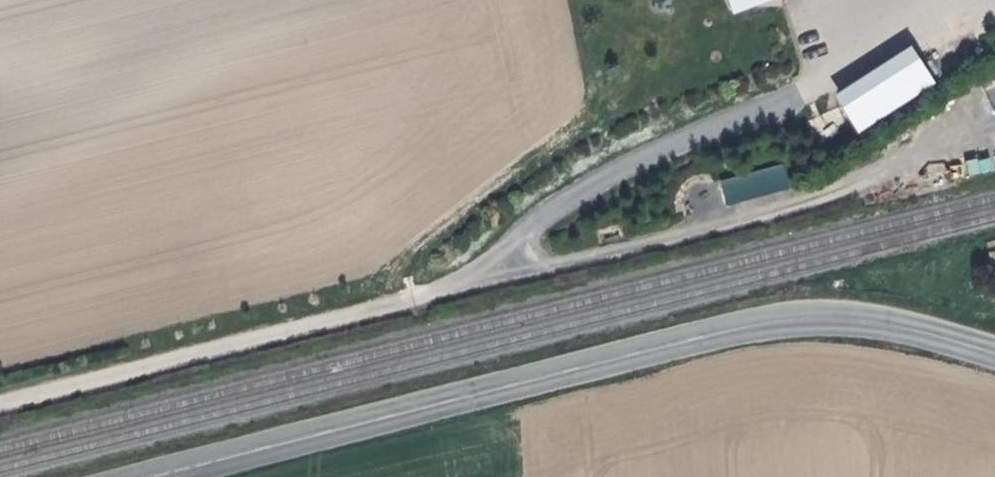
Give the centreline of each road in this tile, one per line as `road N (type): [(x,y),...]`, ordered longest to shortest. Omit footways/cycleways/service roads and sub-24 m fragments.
road 1 (unclassified): [(994,354),(864,319),(790,319),(152,476)]
road 2 (track): [(514,265),(0,399)]
road 3 (unclassified): [(849,186),(994,112)]

